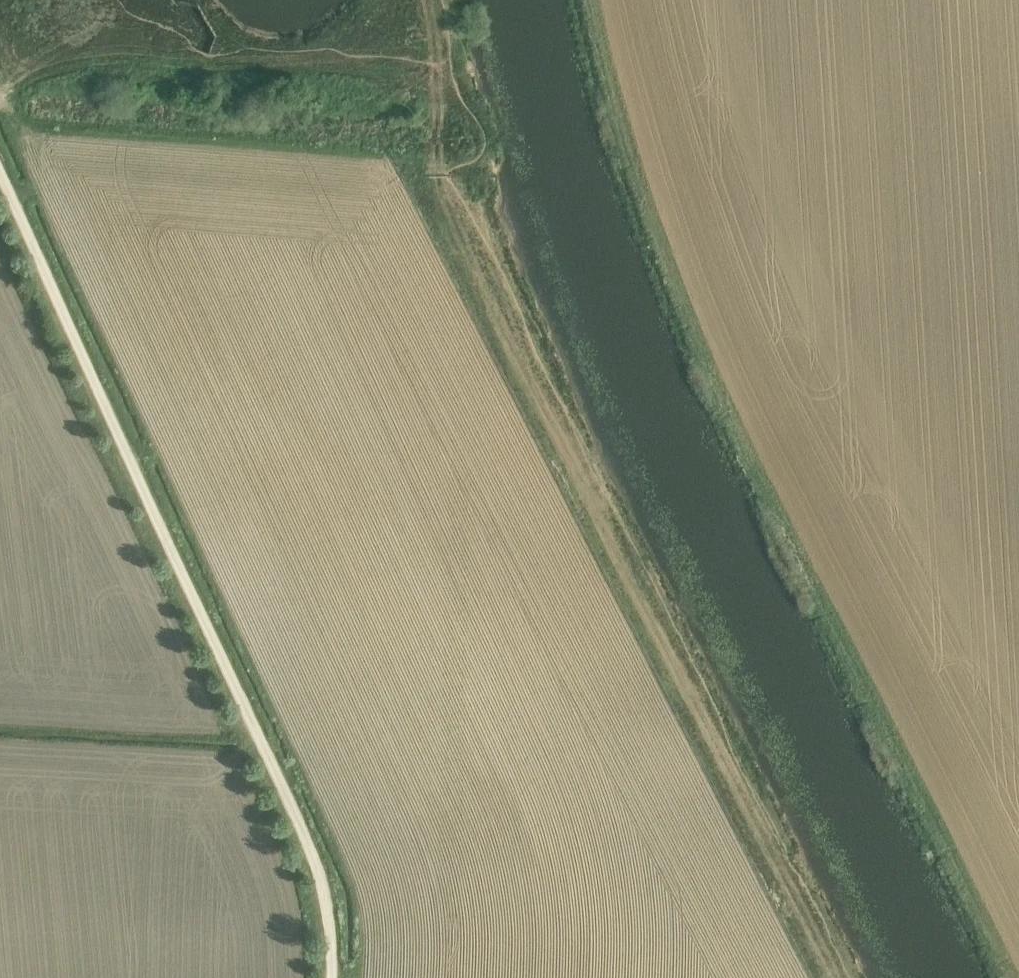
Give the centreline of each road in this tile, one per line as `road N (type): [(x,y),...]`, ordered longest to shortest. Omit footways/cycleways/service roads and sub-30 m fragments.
road 1 (track): [(330,977),(330,914),(318,870),(0,171)]

